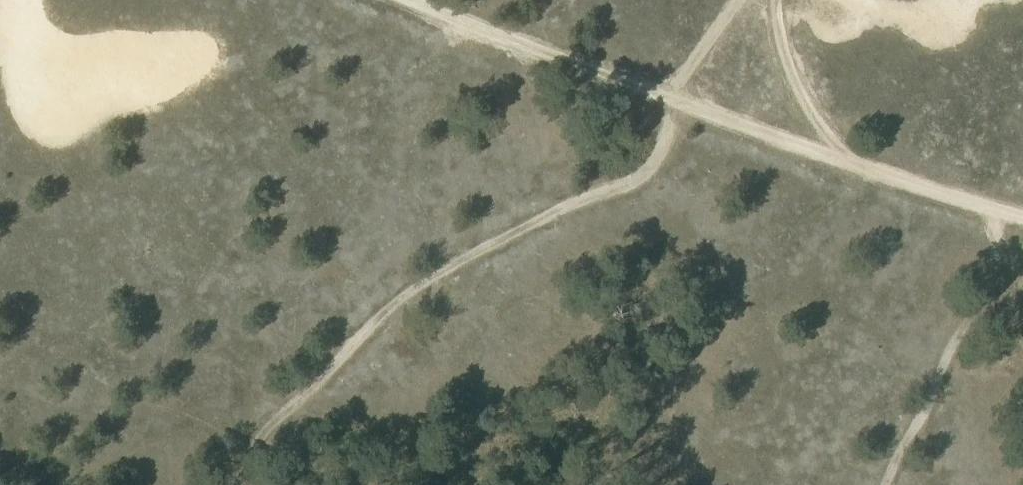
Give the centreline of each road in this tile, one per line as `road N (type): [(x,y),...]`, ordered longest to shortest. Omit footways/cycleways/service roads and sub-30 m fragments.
road 1 (track): [(397,0),(679,106),(1022,221)]
road 2 (track): [(886,484),(954,350),(996,292),(1002,268),(994,212)]
road 3 (track): [(864,169),(823,133),(787,67),(782,0)]

